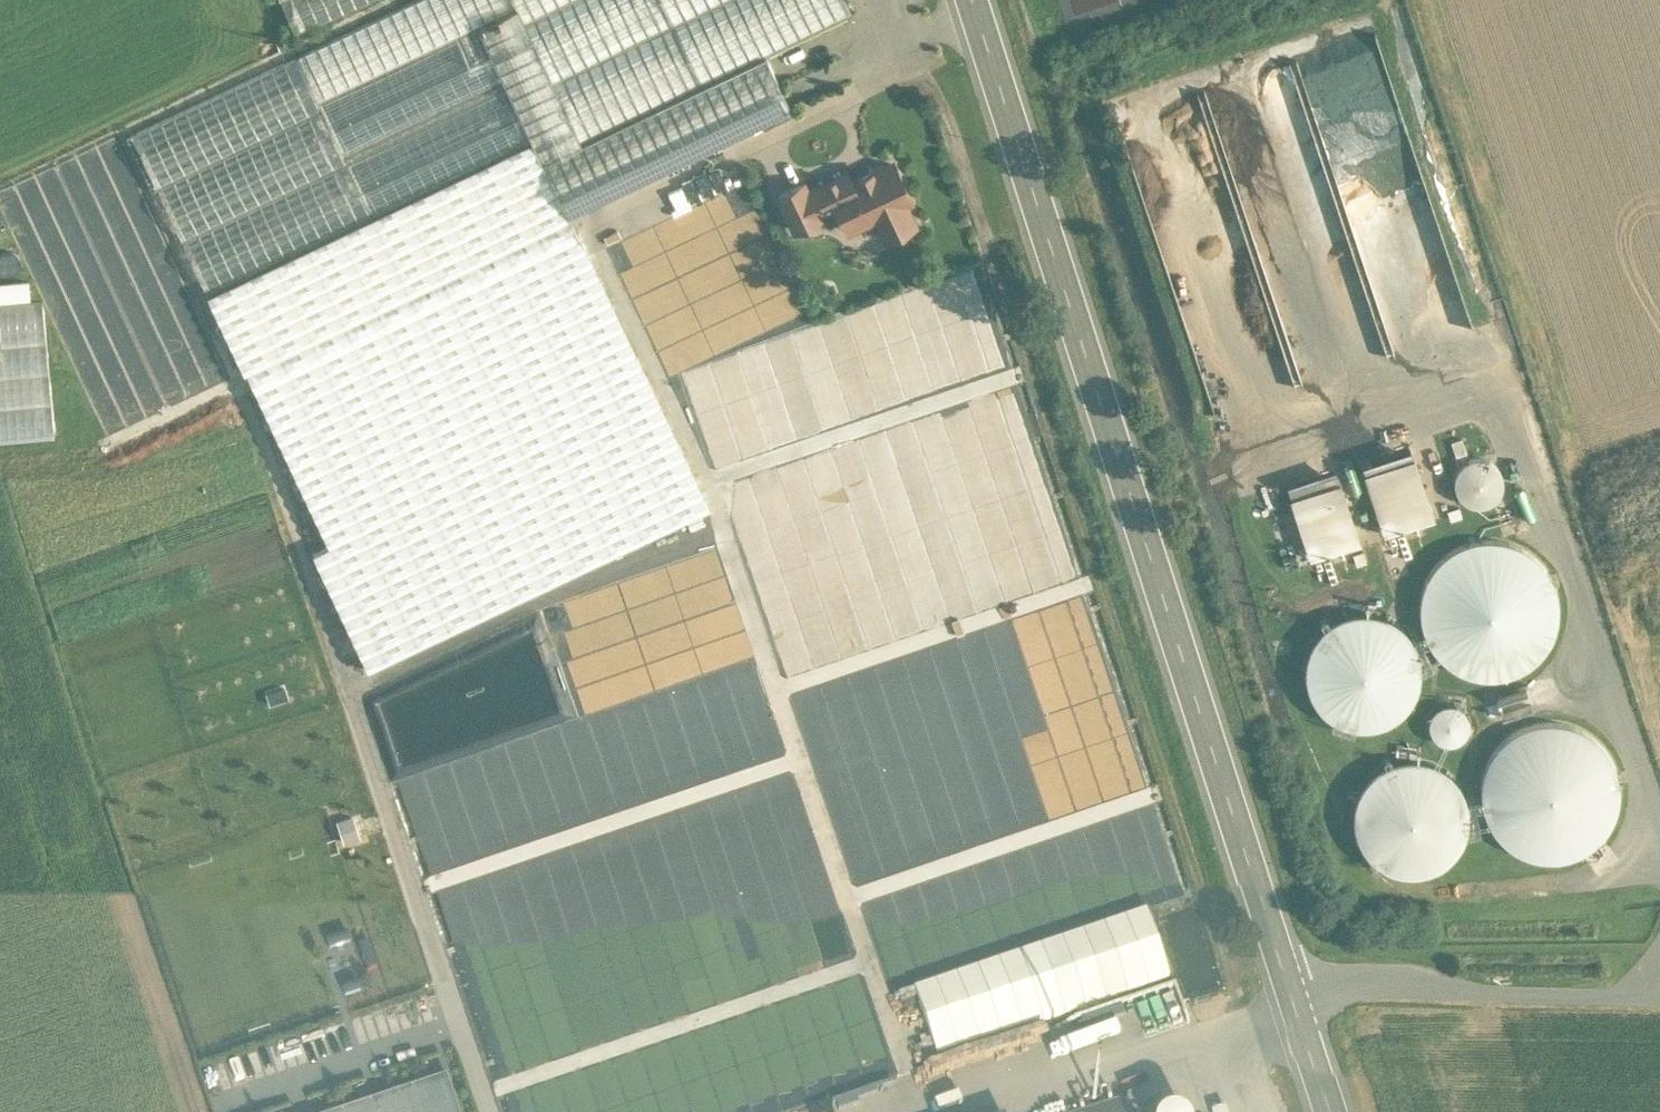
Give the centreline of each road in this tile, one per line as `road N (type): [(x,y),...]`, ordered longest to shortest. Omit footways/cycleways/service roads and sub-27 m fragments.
road 1 (track): [(975,9),(924,32),(854,94),(587,229),(718,511),(920,1111)]
road 2 (secondary): [(972,0),(1329,1111)]
road 3 (track): [(869,963),(482,1097)]
road 4 (track): [(414,890),(800,759)]
road 5 (track): [(1659,999),(1324,992),(1295,1006)]
road 6 (track): [(978,1111),(1295,1006)]
road 7 (track): [(1157,793),(847,899)]
road 8 (track): [(705,482),(1013,377)]
road 9 (track): [(776,689),(1084,585)]

